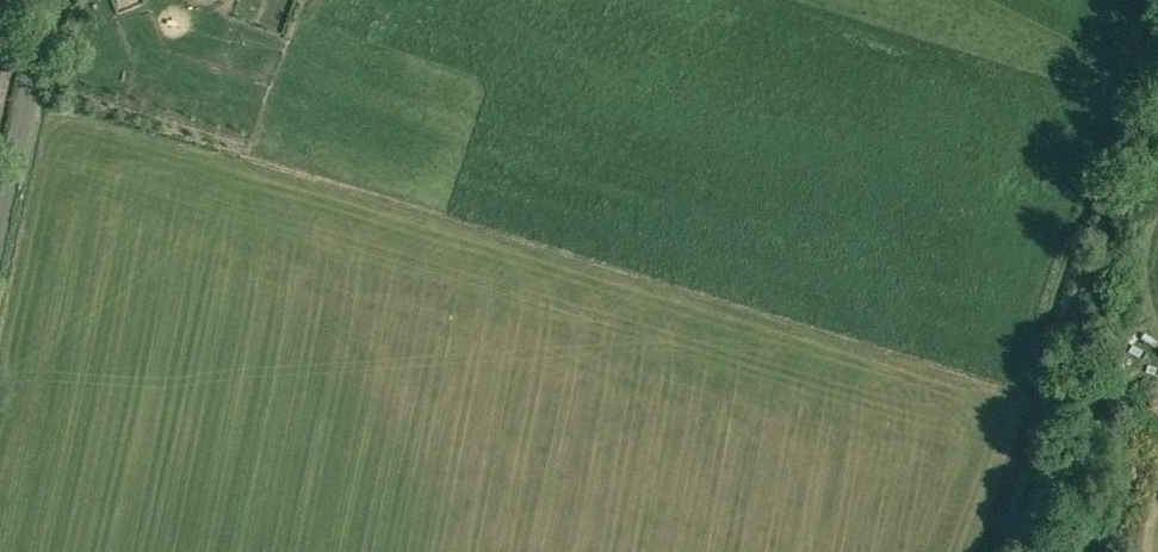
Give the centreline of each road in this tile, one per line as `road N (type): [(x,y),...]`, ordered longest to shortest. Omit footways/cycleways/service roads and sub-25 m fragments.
road 1 (unclassified): [(0,223),(50,0)]

